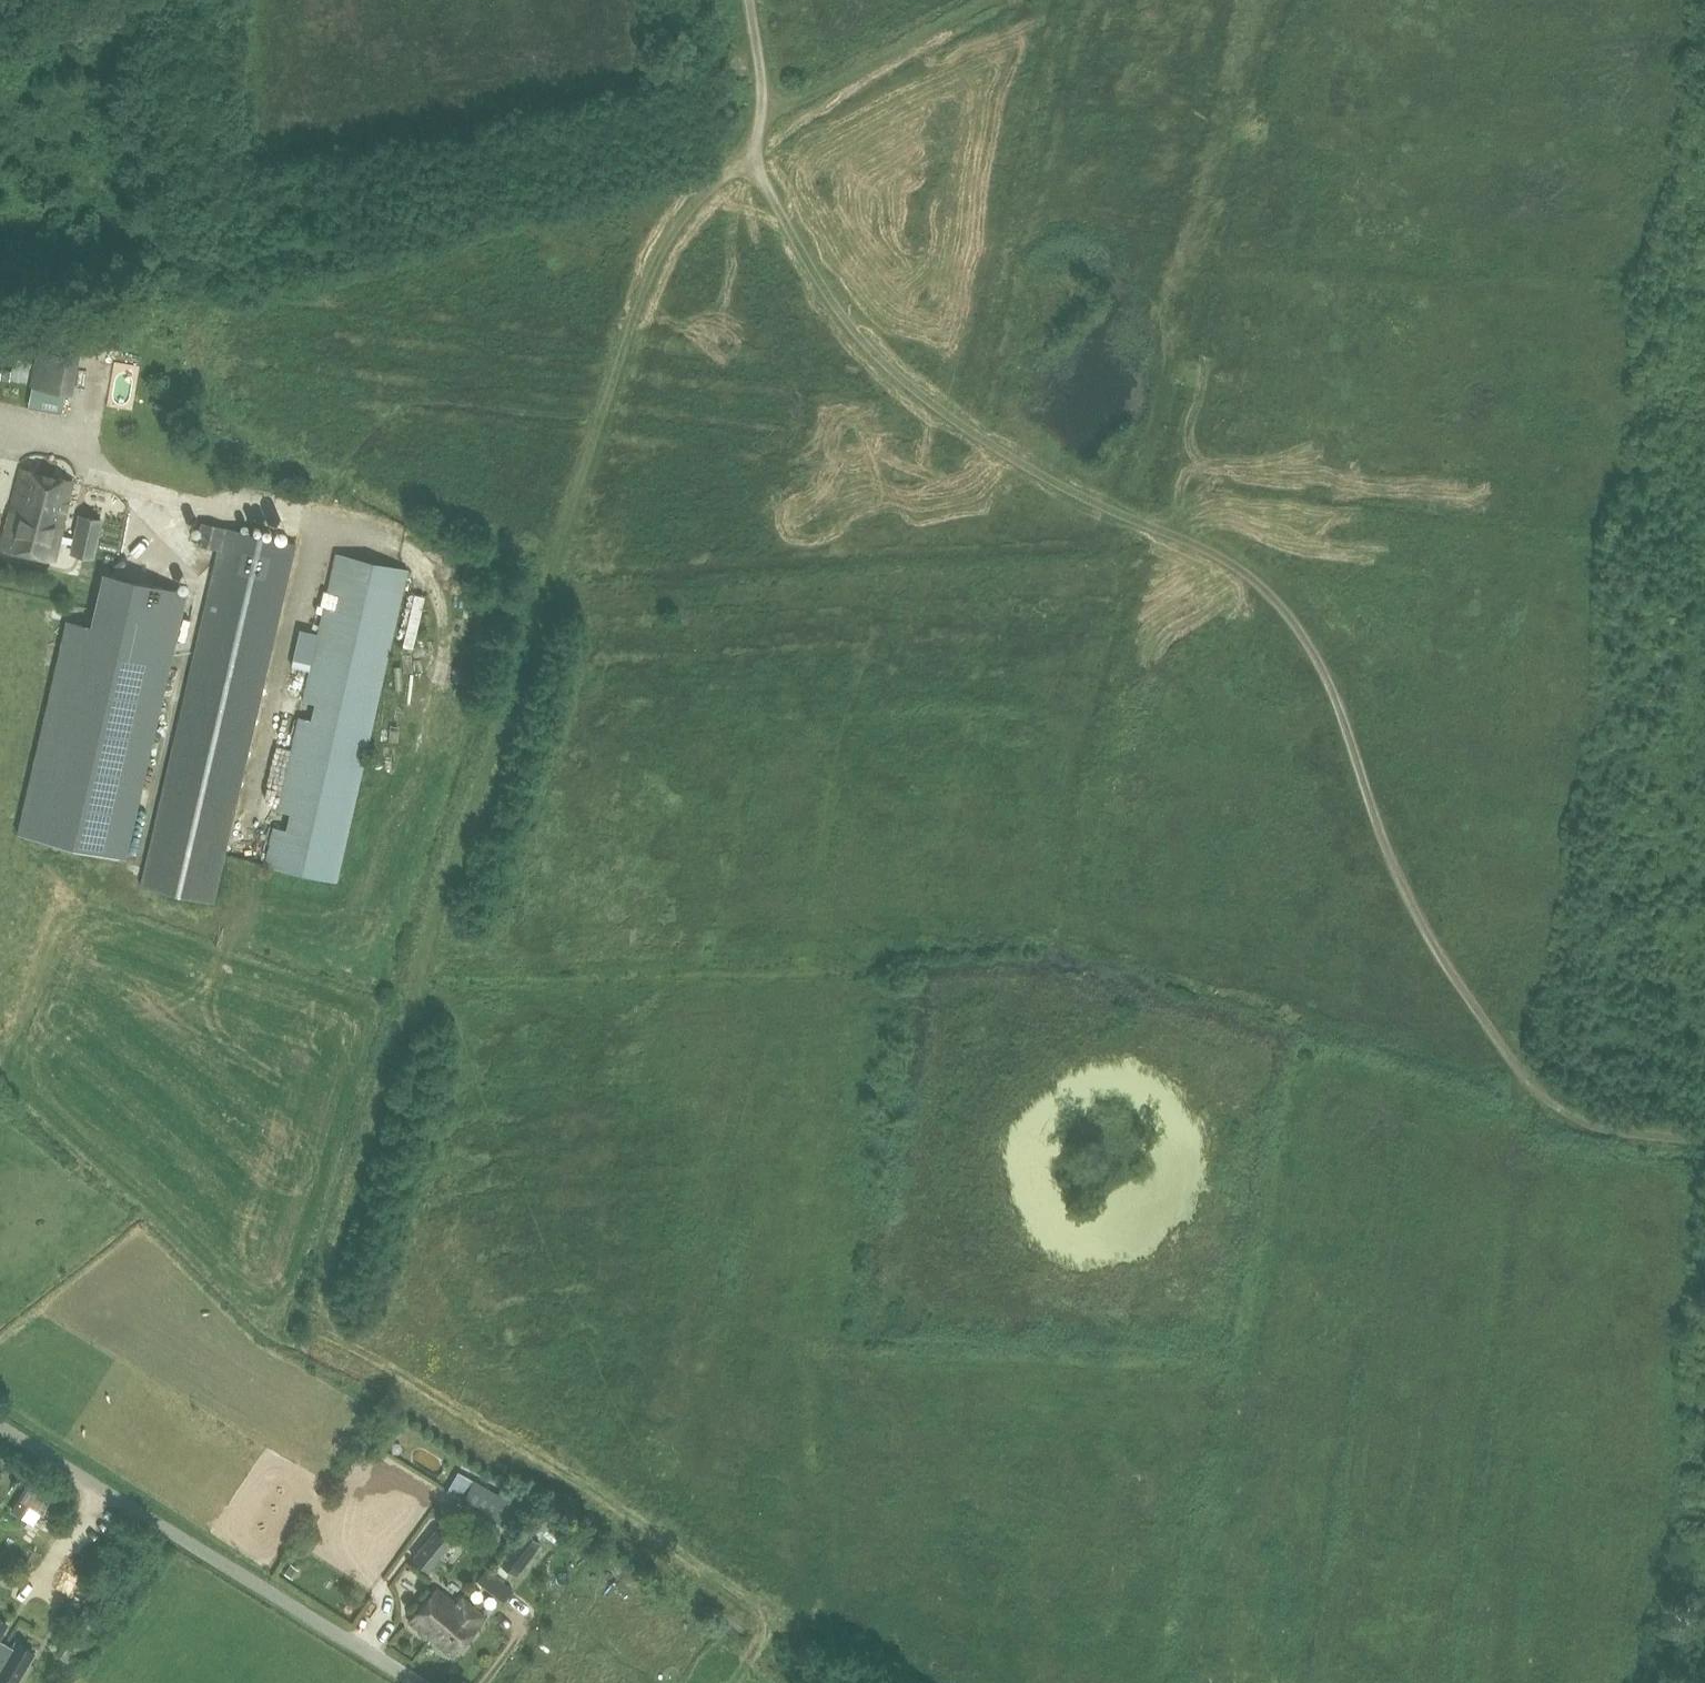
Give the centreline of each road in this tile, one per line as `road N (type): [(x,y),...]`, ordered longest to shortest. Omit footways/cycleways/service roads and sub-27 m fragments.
road 1 (track): [(1704,1137),(1613,1130),(1538,1090),(1449,972),(1364,797),(1333,676),(1283,608),(1214,552),(1008,458),(869,349),(798,247),(756,165),(757,113)]
road 2 (unclassified): [(410,1682),(0,1431)]
road 3 (track): [(988,0),(816,95),(757,113)]

